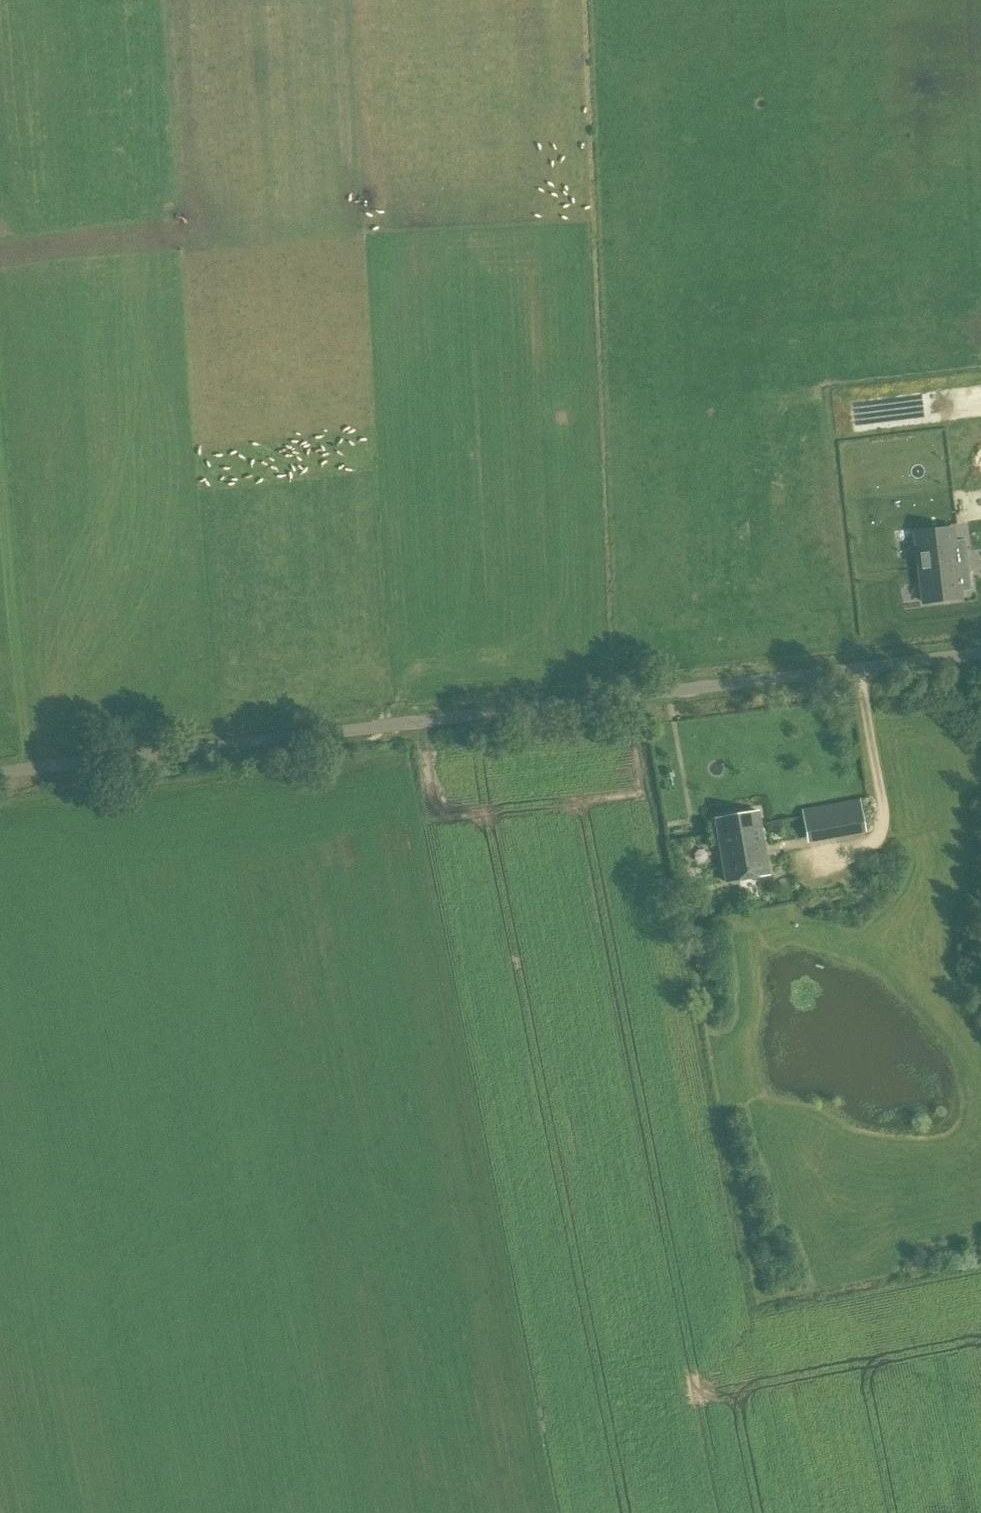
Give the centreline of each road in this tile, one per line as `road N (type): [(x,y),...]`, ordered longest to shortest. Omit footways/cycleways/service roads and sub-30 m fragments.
road 1 (unclassified): [(0,775),(980,654)]

